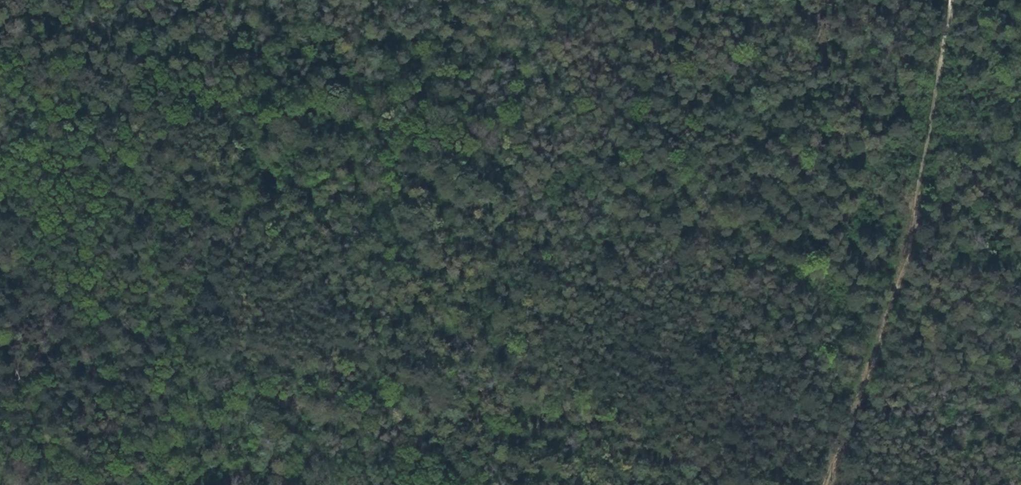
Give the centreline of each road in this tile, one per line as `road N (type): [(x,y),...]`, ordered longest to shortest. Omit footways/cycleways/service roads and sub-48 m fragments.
road 1 (track): [(695,484),(719,452),(734,405),(708,319),(599,165),(592,74),(529,0)]

